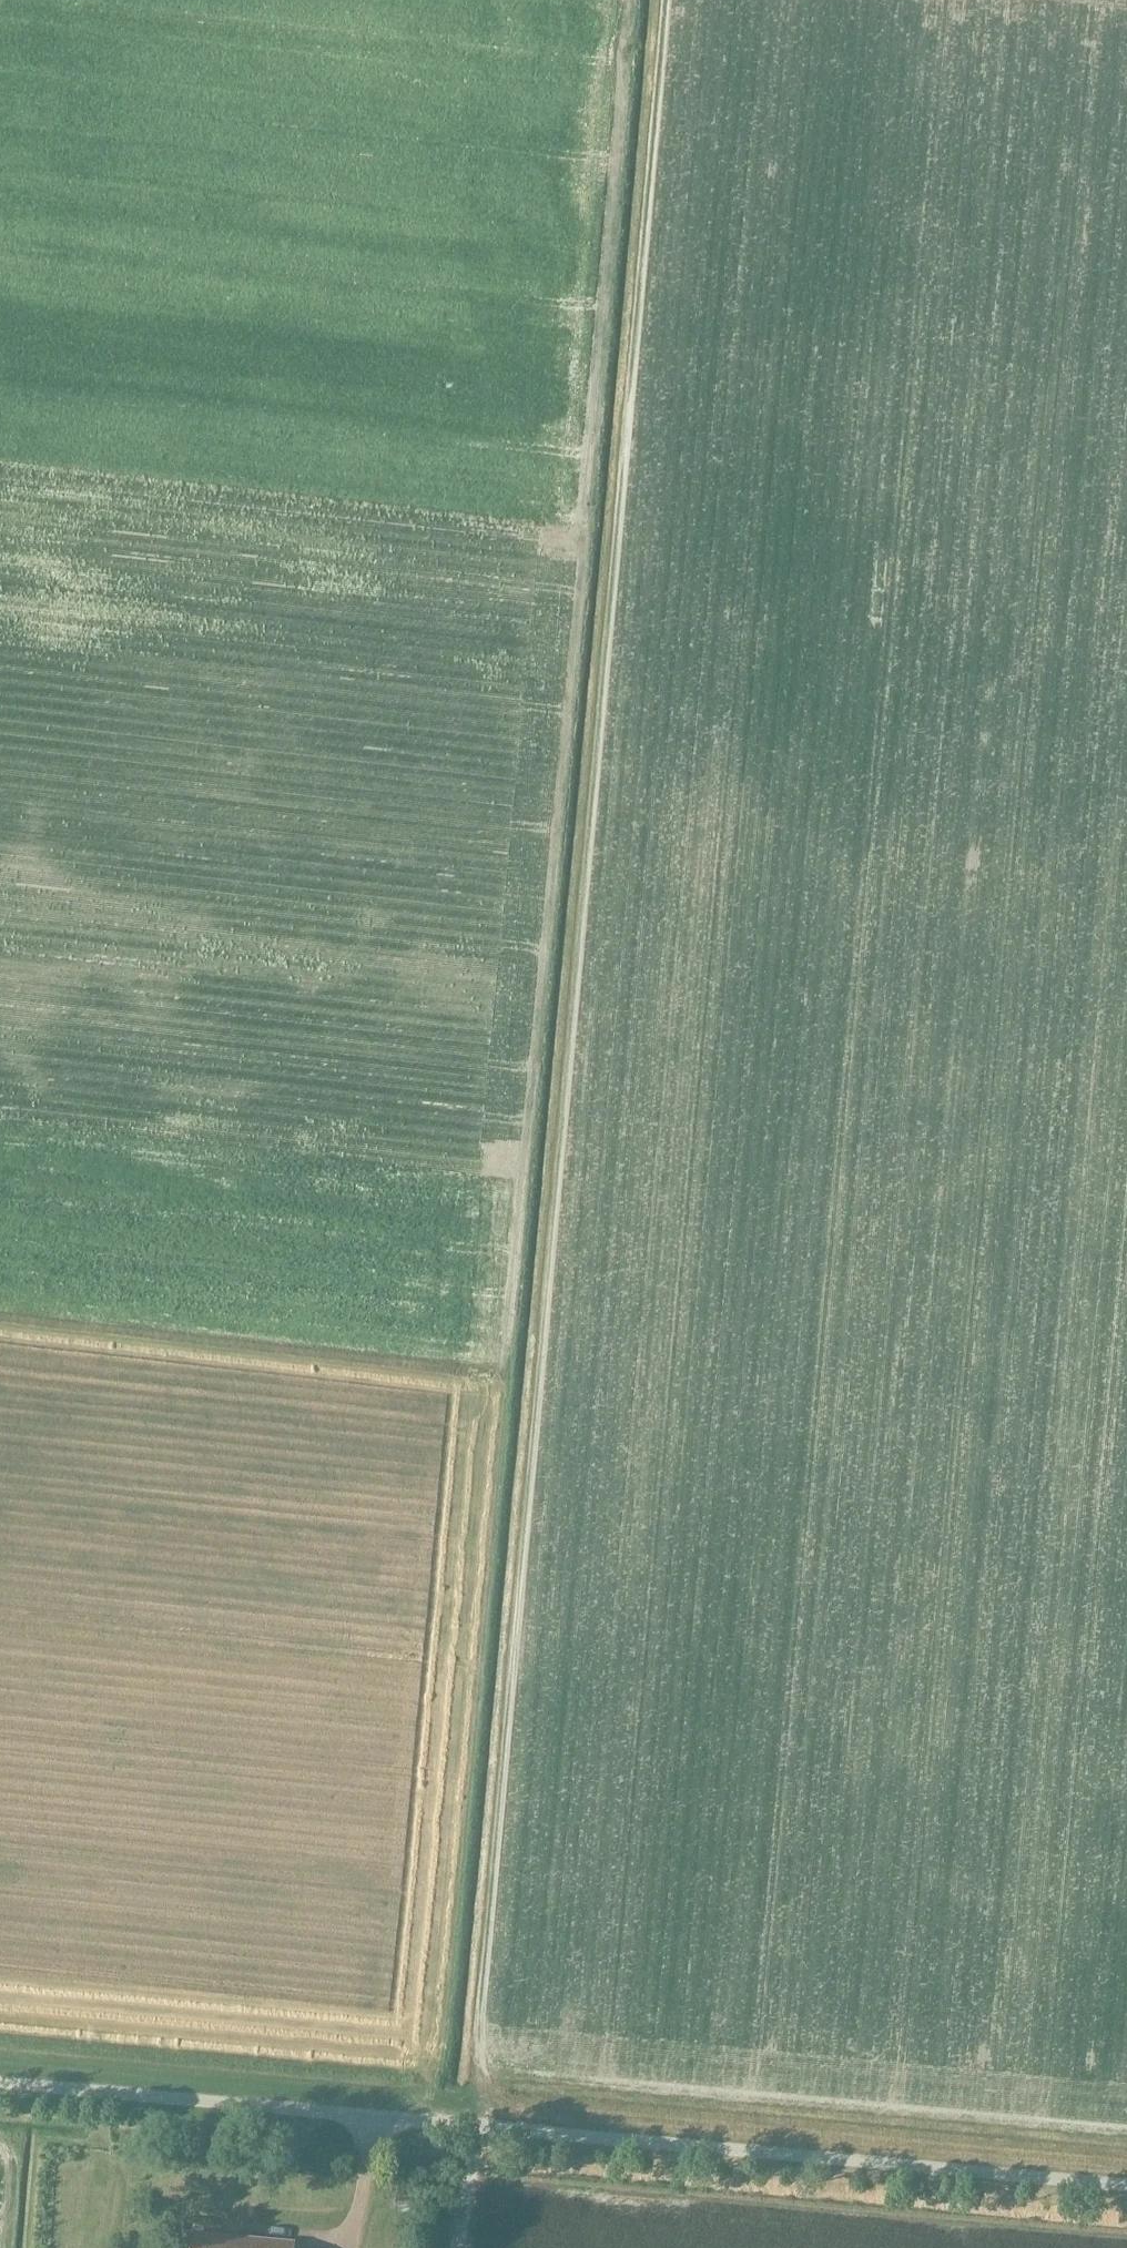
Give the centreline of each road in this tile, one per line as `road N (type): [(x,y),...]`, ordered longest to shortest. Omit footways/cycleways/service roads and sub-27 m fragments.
road 1 (track): [(679,0),(520,1613),(478,2130)]
road 2 (unclassified): [(1126,2189),(0,2086)]

